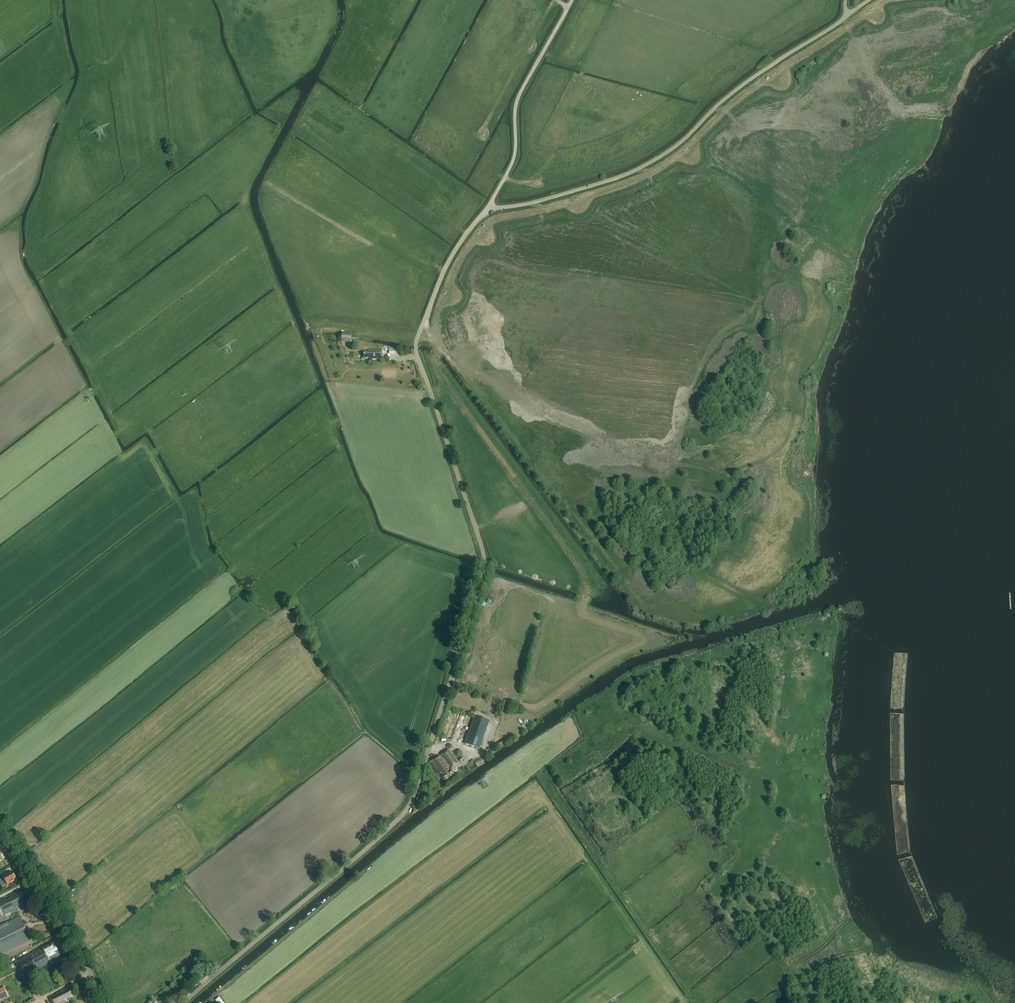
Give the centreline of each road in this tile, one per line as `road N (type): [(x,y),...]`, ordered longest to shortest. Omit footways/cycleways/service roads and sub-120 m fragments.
road 1 (unclassified): [(184,1002),(366,849),(415,793),(485,566),(416,341),(454,252),(493,199)]
road 2 (track): [(493,199),(514,160),(517,102),(571,0)]
road 3 (tertiary): [(105,1002),(0,820)]

